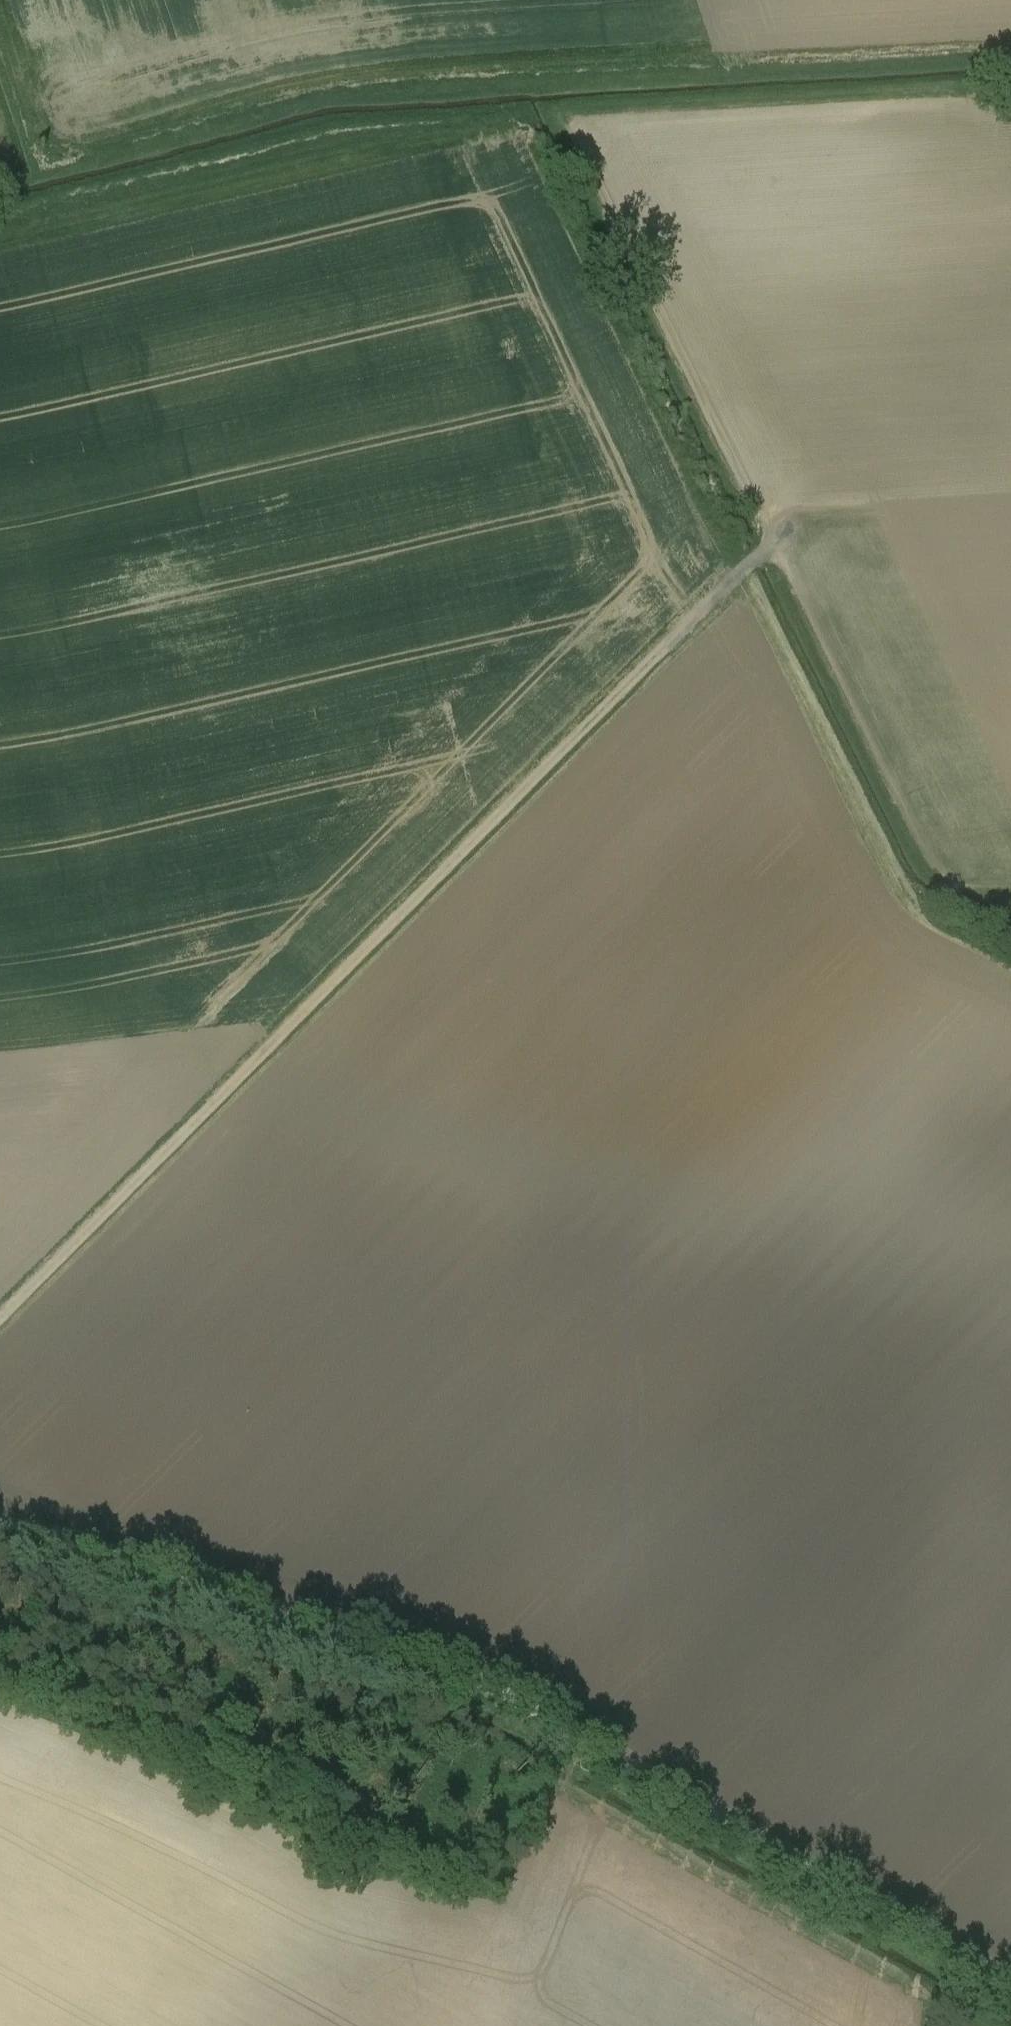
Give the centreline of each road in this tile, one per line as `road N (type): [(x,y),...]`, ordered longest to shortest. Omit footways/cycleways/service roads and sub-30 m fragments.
road 1 (track): [(1010,1985),(479,1683),(0,1522)]
road 2 (track): [(0,1320),(770,540)]

